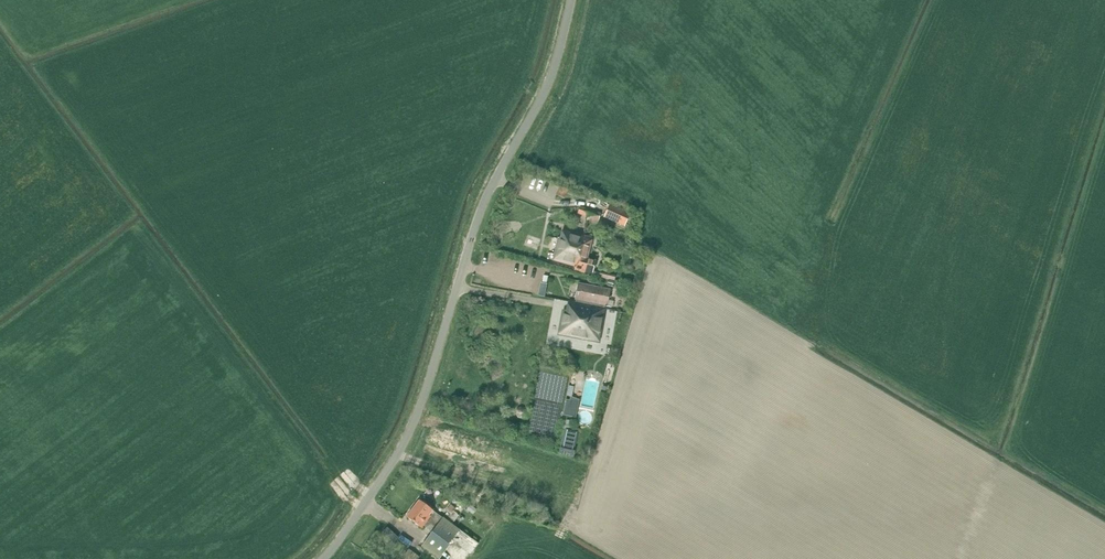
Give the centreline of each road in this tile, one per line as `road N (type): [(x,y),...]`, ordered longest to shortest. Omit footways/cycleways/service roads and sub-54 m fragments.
road 1 (unclassified): [(338,558),(421,434),(483,200),(548,85),(572,0)]

